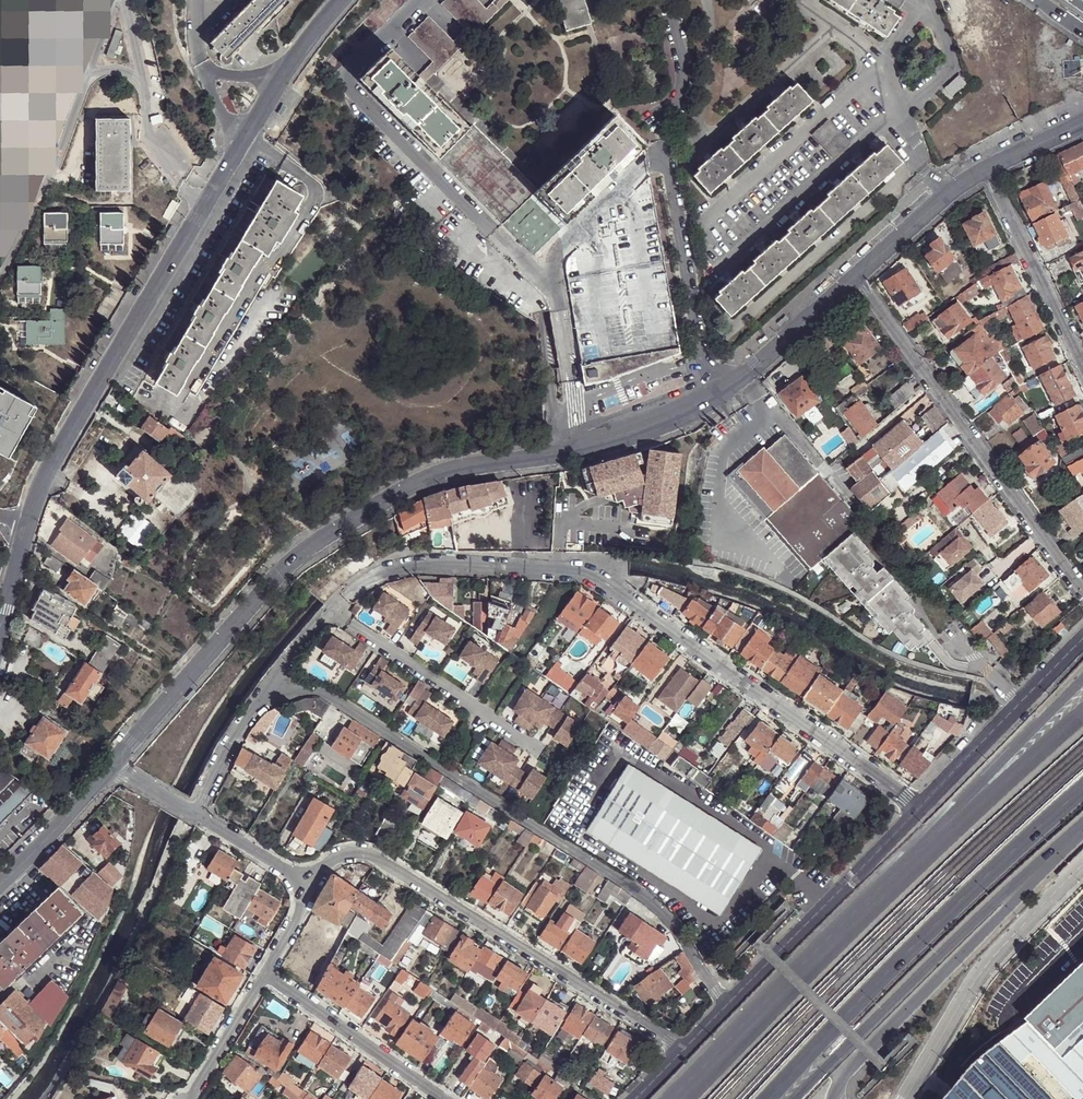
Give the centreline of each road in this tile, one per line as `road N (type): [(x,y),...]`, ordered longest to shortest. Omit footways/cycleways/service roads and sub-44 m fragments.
road 1 (residential): [(856,279),(742,376),(661,421),(581,448),(442,473),(306,547),(112,765)]
road 2 (tertiary): [(341,0),(283,76),(45,474),(0,633)]
road 3 (residential): [(331,612),(378,573),(415,564),(582,573),(922,808)]
road 4 (residential): [(264,693),(326,694),(648,899),(678,927),(725,1008)]
road 5 (trunk): [(770,1098),(1082,789)]
road 6 (residential): [(685,1047),(378,859),(343,854),(313,885)]
road 7 (trunk): [(796,1098),(1082,827)]
road 8 (residential): [(856,279),(1082,592)]
road 9 (residential): [(833,1098),(844,1076),(1082,829)]
road 10 (residential): [(903,1098),(983,973),(1082,867)]
road 11 (residential): [(725,1008),(922,808)]
road 12 (residential): [(331,612),(539,750)]
road 13 (residential): [(922,808),(1082,640)]
road 14 (residential): [(446,1098),(266,972)]
road 15 (residential): [(1082,363),(987,170)]
road 16 (trunk): [(826,951),(676,1098)]
road 17 (trunk): [(1082,678),(944,827)]
road 18 (trunk): [(826,951),(687,1098)]
road 19 (trunk): [(1082,711),(944,827)]
road 20 (trunk): [(944,827),(826,951)]
road 21 (residential): [(987,170),(856,279)]
road 22 (residential): [(112,765),(0,883)]
road 23 (residential): [(266,972),(188,1098)]
road 24 (residential): [(191,813),(313,885)]
road 25 (residential): [(191,813),(264,693)]

